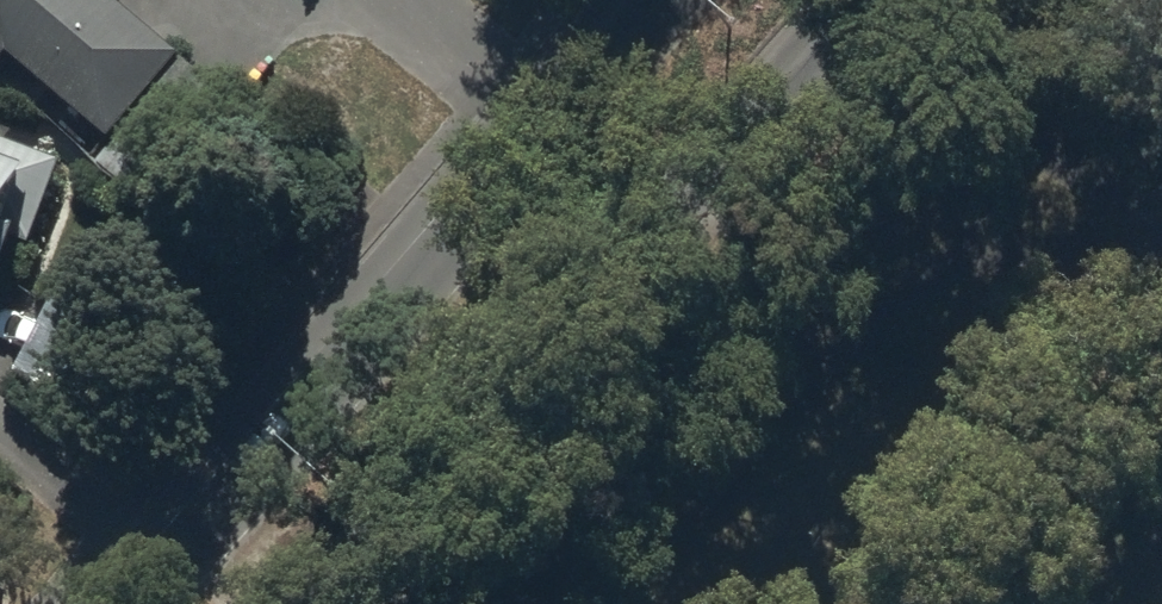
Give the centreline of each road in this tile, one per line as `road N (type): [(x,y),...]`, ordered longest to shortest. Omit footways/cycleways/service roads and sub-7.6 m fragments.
road 1 (secondary): [(844,0),(324,603)]
road 2 (secondary): [(138,603),(654,0)]

